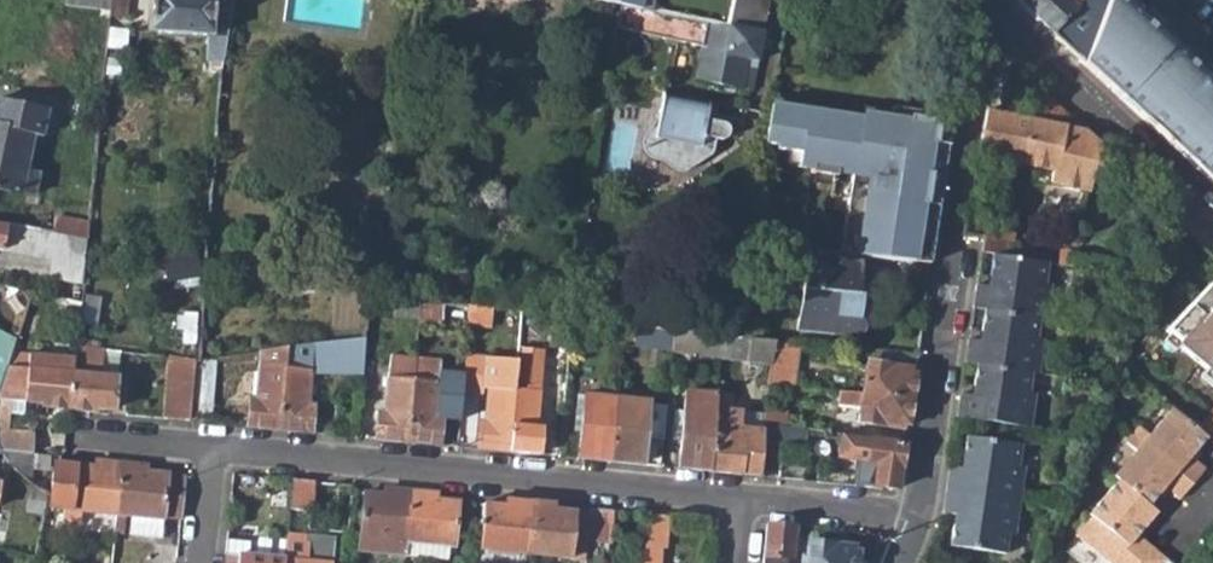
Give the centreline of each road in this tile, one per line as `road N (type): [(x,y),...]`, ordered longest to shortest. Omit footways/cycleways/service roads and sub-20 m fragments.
road 1 (residential): [(743,498),(210,448)]
road 2 (residential): [(990,19),(943,235),(916,526)]
road 3 (residential): [(1212,218),(990,19)]
road 4 (residential): [(916,526),(889,515),(743,498)]

